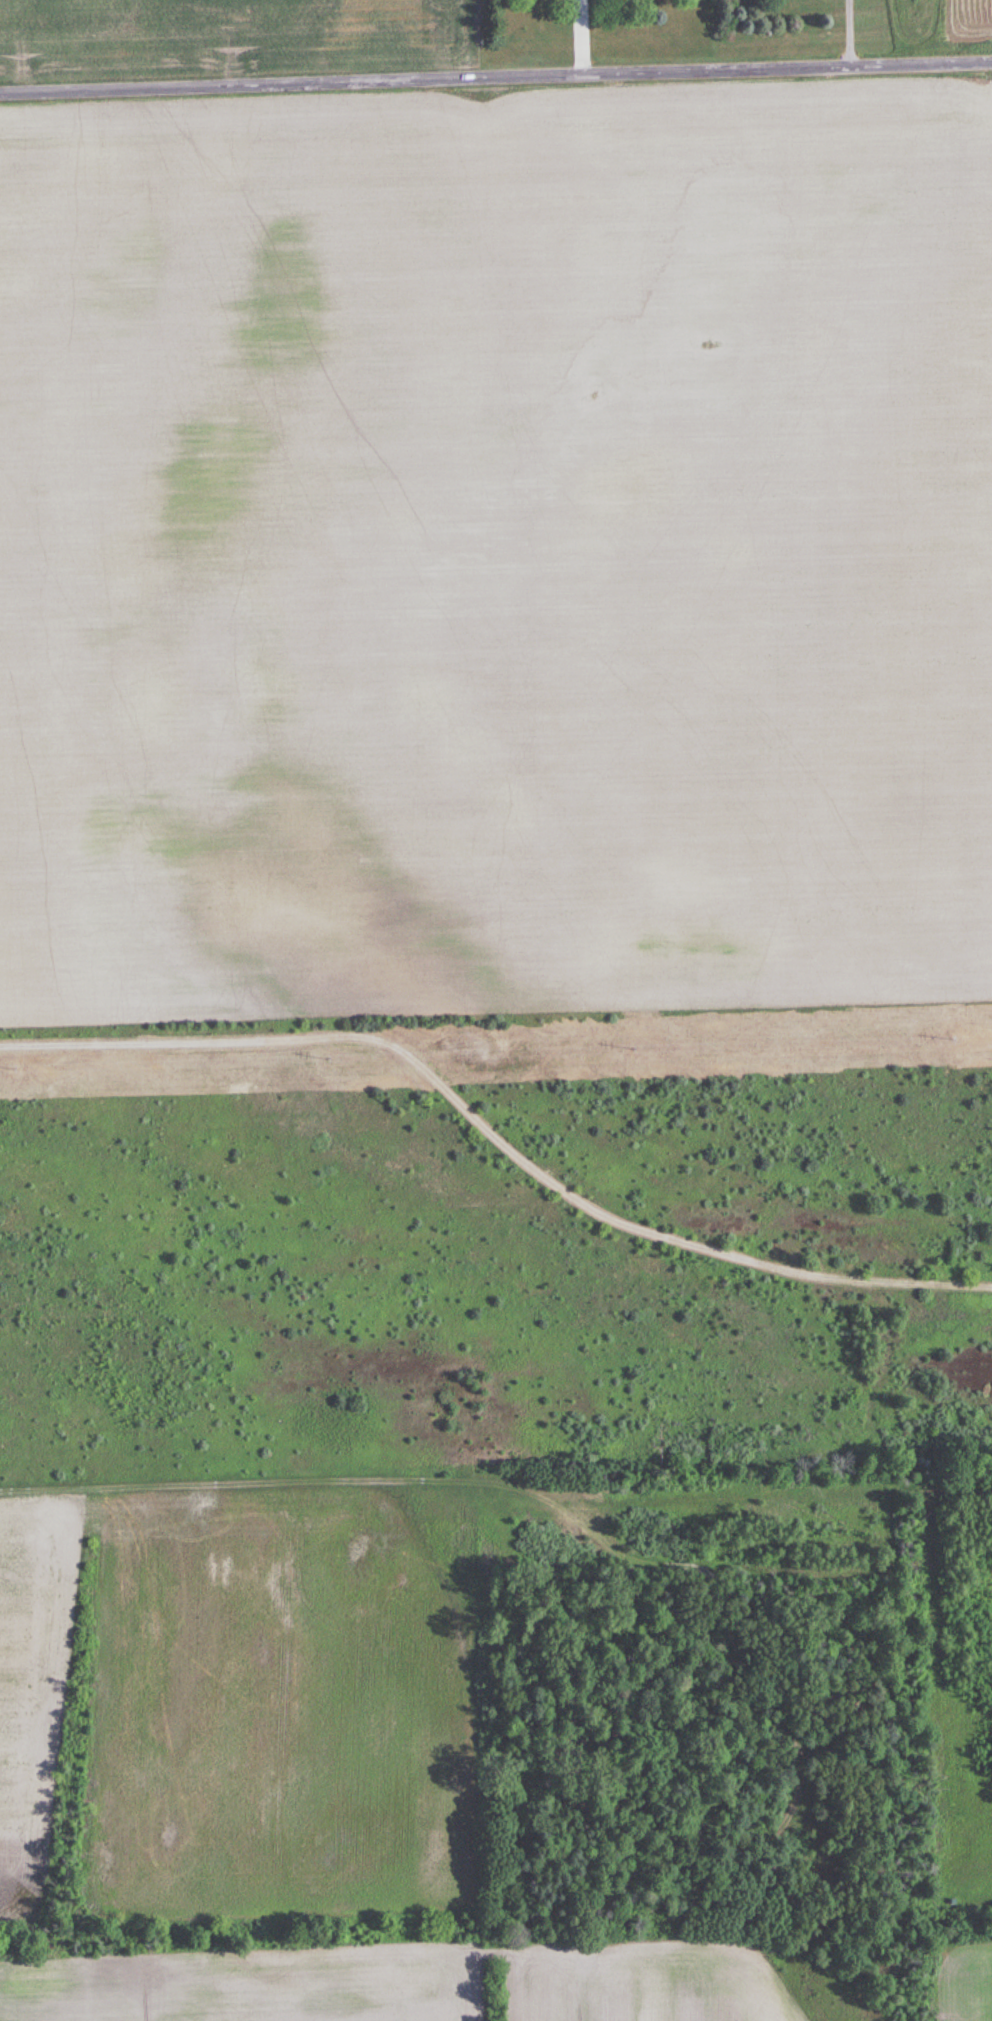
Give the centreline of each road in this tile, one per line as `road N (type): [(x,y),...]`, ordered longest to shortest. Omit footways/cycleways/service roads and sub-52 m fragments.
road 1 (residential): [(0,95),(991,63)]

